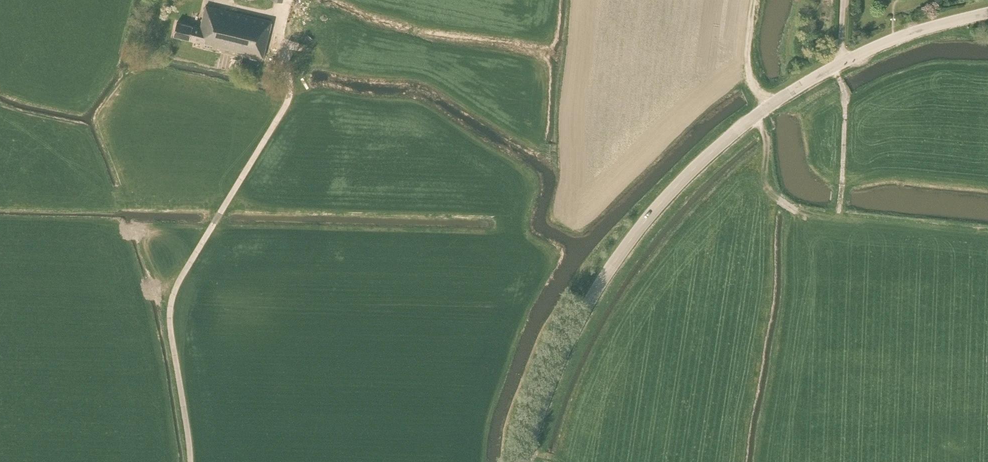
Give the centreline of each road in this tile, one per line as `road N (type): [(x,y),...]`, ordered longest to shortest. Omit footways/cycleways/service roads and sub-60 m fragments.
road 1 (tertiary): [(525,461),(584,310),(630,240),(695,167),(772,104),(833,67),(904,35),(987,13)]
road 2 (track): [(833,67),(846,96),(838,213)]

